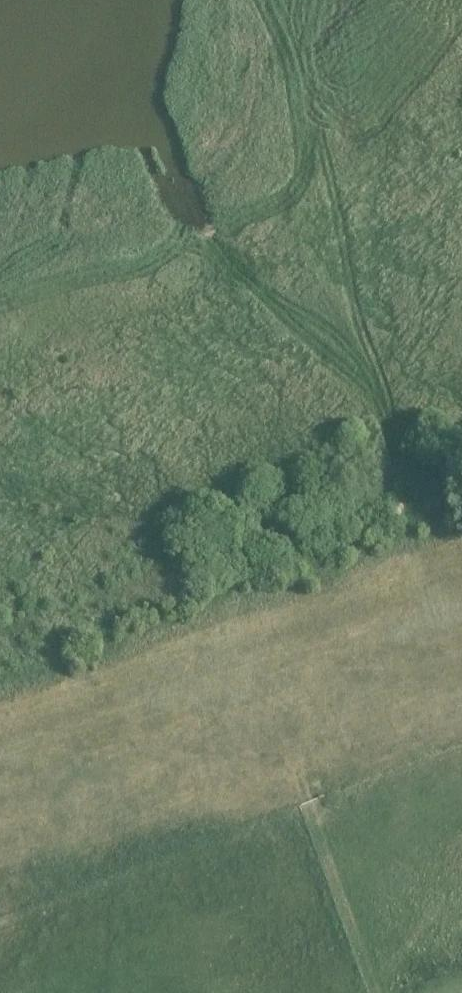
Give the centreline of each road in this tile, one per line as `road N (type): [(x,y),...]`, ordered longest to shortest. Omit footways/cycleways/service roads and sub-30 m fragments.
road 1 (track): [(65,198),(60,238),(87,337),(100,514),(60,564),(54,679),(288,757),(414,541),(391,427),(194,248),(159,183)]
road 2 (track): [(288,757),(381,992)]

